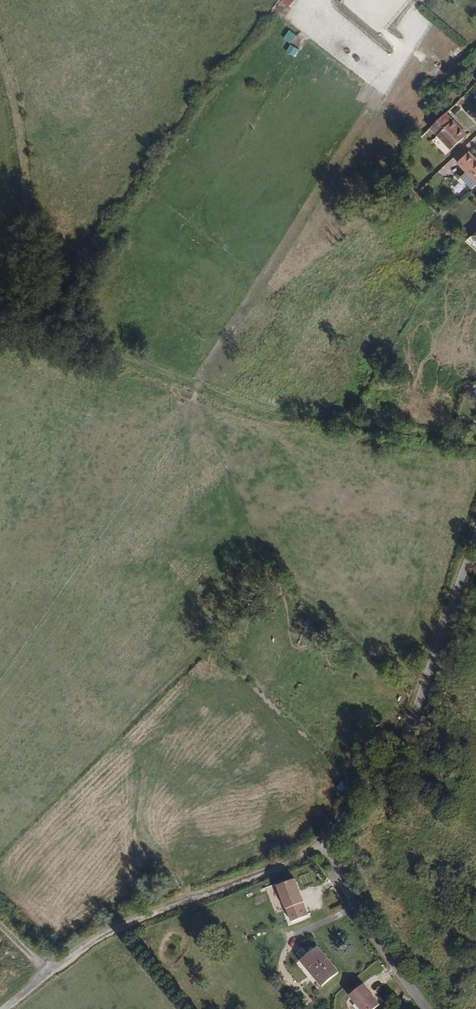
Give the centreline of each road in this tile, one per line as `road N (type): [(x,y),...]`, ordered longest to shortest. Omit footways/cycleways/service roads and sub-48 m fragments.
road 1 (residential): [(427,1008),(330,847),(373,795),(436,680),(475,551)]
road 2 (track): [(0,311),(321,429),(475,456)]
road 3 (track): [(4,1008),(106,934),(330,847)]
road 4 (track): [(26,322),(19,122),(0,46)]

